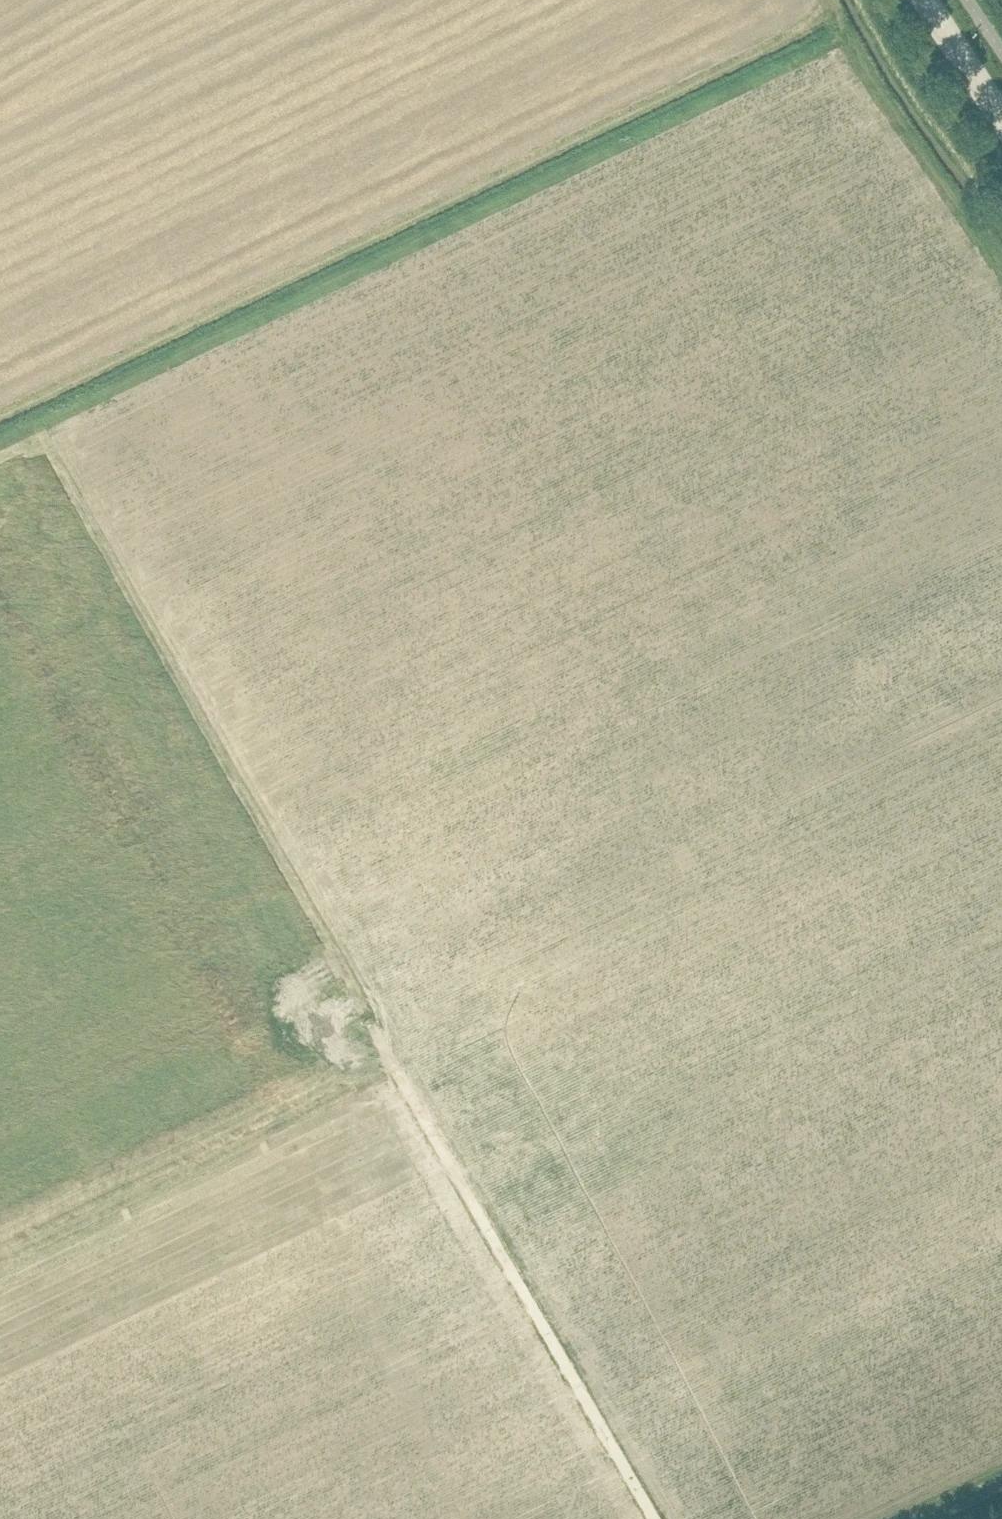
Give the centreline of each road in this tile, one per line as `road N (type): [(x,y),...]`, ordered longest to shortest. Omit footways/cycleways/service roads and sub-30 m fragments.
road 1 (secondary): [(925,0),(1001,117)]

